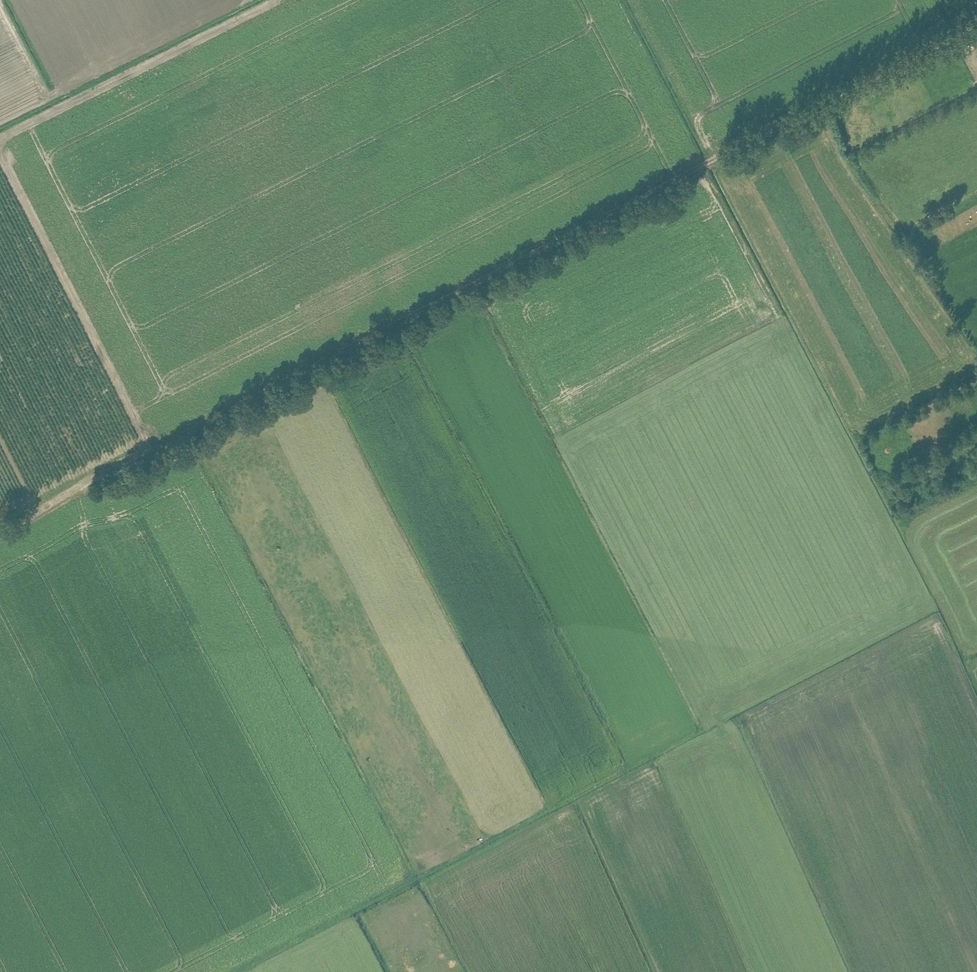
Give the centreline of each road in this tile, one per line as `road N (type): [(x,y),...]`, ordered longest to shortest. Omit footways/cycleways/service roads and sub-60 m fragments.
road 1 (track): [(0,530),(976,22)]

